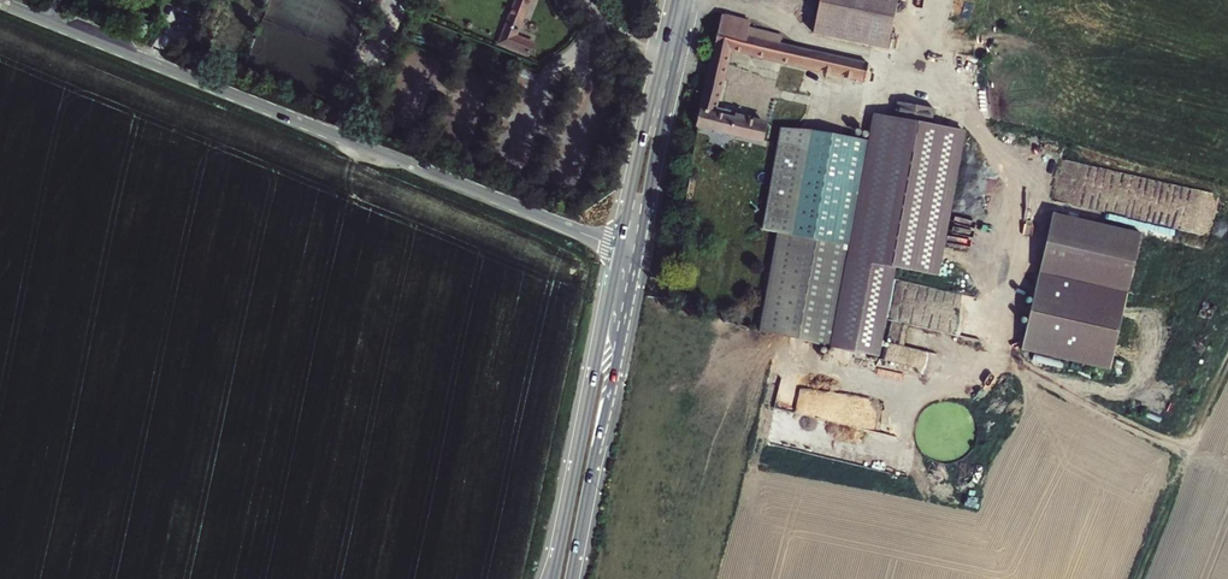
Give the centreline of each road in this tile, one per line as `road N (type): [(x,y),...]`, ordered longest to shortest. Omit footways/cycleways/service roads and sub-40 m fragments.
road 1 (residential): [(0,1),(620,247)]
road 2 (primary): [(620,247),(553,578)]
road 3 (primary): [(570,578),(638,252)]
road 4 (primary): [(638,252),(690,0)]
road 5 (primary): [(675,0),(620,247)]

